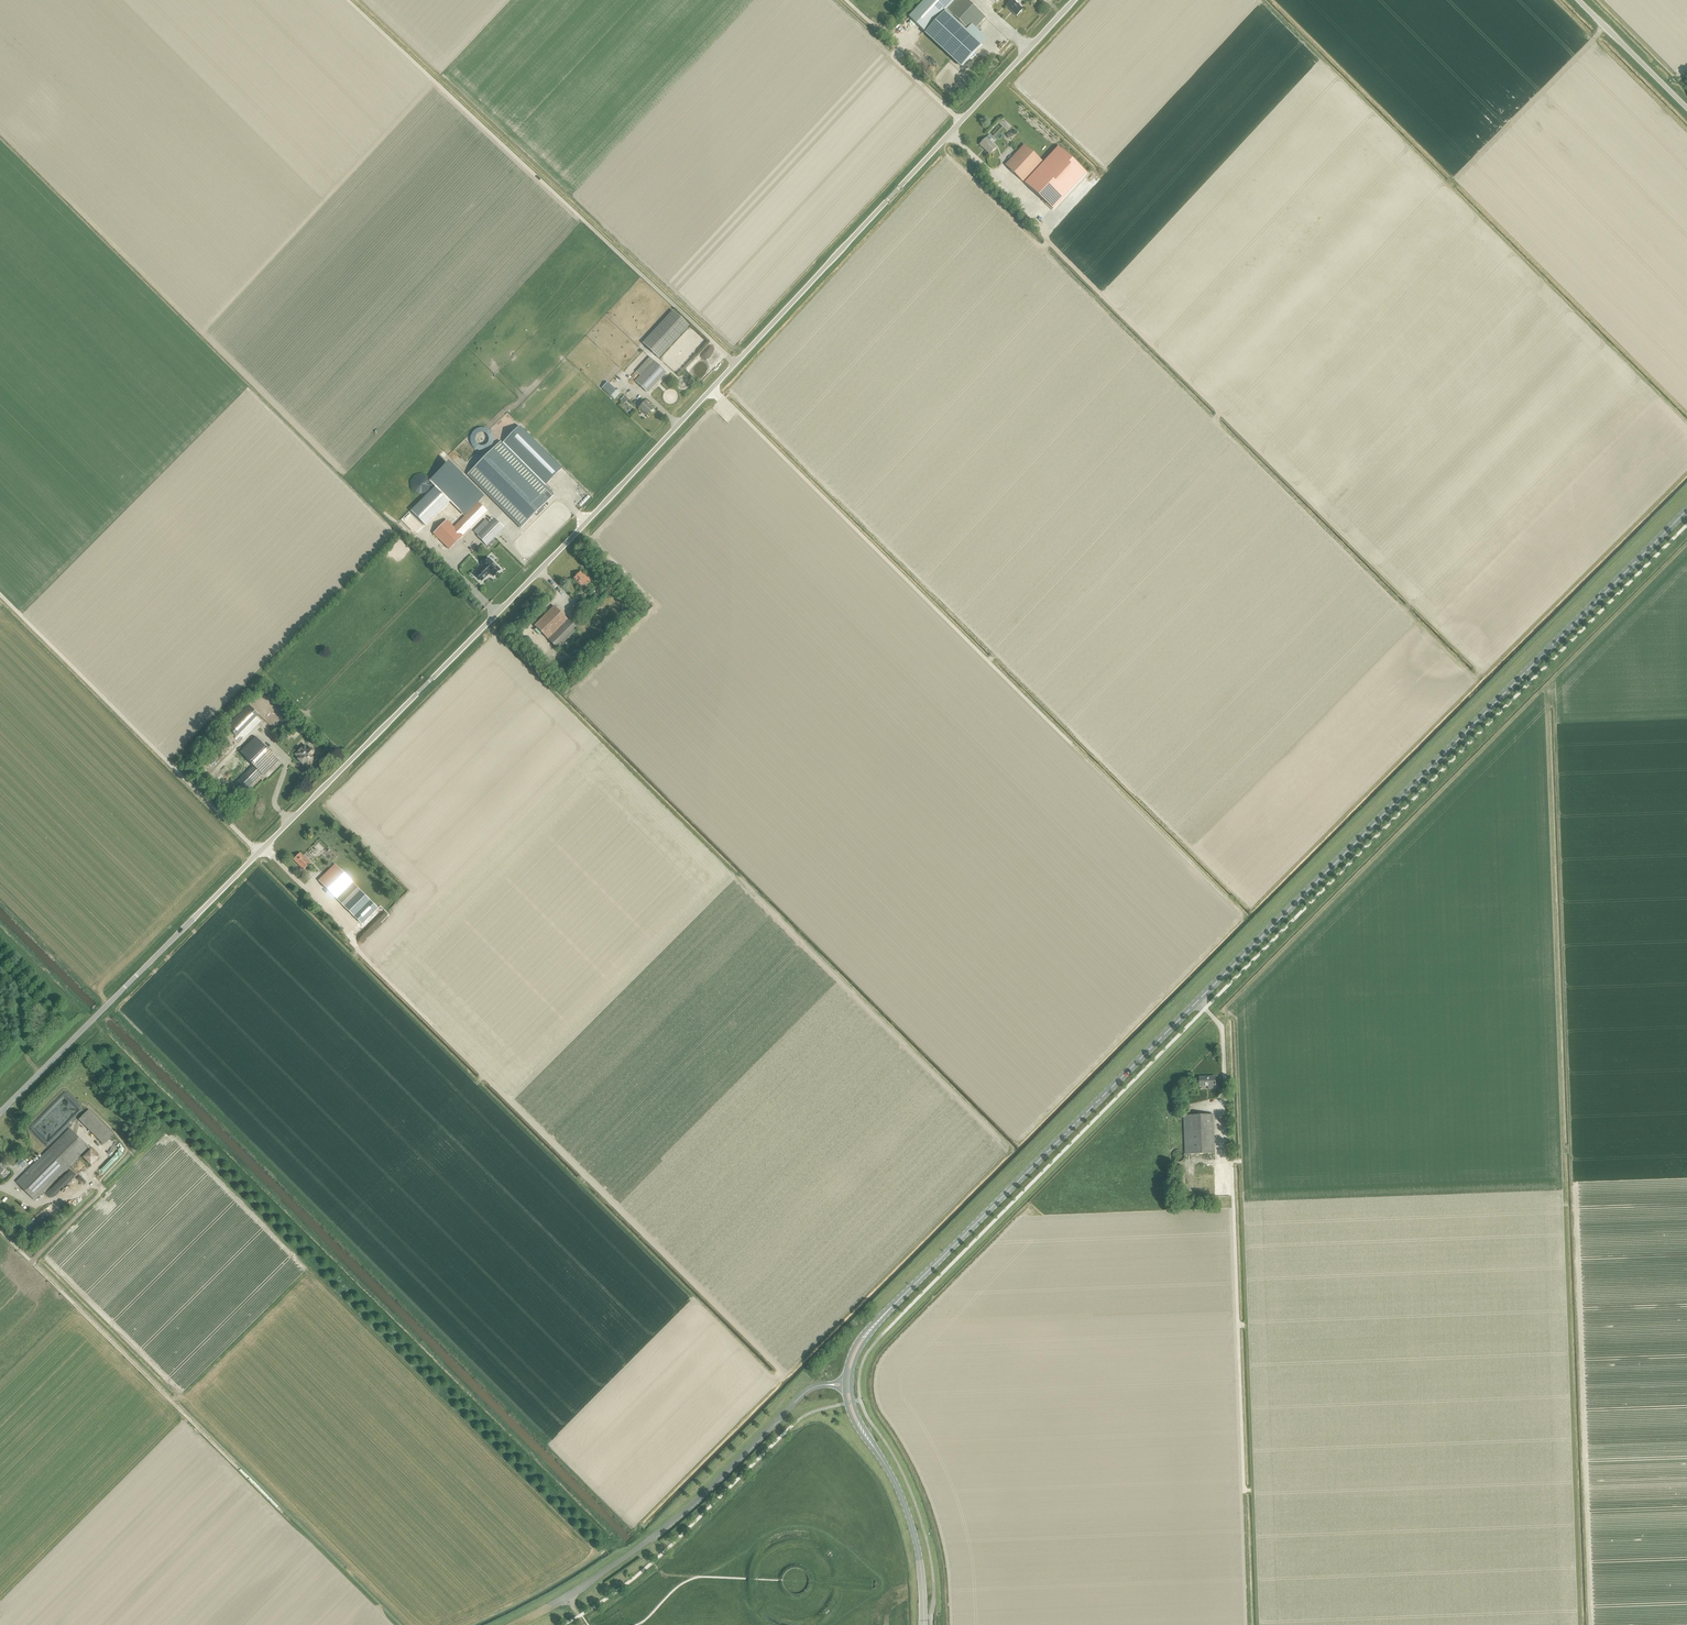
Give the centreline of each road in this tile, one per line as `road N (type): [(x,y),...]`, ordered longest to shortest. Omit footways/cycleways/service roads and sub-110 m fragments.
road 1 (unclassified): [(0,1111),(463,650),(1073,0)]
road 2 (secondary): [(869,1331),(1686,513)]
road 3 (track): [(1244,1492),(1232,1179),(1222,1151)]
road 4 (secondary): [(924,1624),(909,1516),(866,1435)]
road 5 (tertiary): [(1686,108),(1578,0)]
road 6 (track): [(89,1173),(101,1187),(98,1195),(31,1262)]

